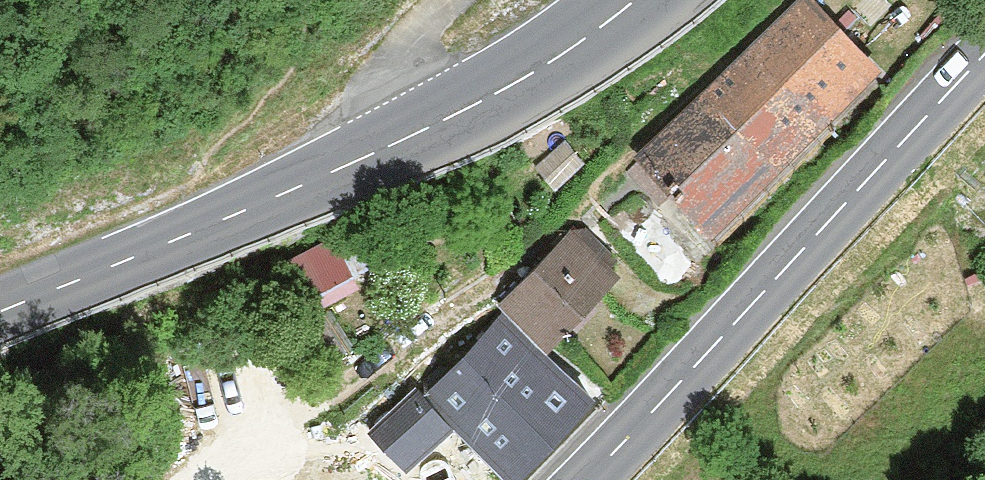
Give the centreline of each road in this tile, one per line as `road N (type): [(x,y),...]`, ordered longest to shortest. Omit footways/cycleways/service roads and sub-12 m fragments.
road 1 (secondary): [(635,0),(506,87),(355,161),(0,310)]
road 2 (secondary): [(586,479),(984,52)]
road 3 (track): [(409,135),(428,44),(467,0)]

